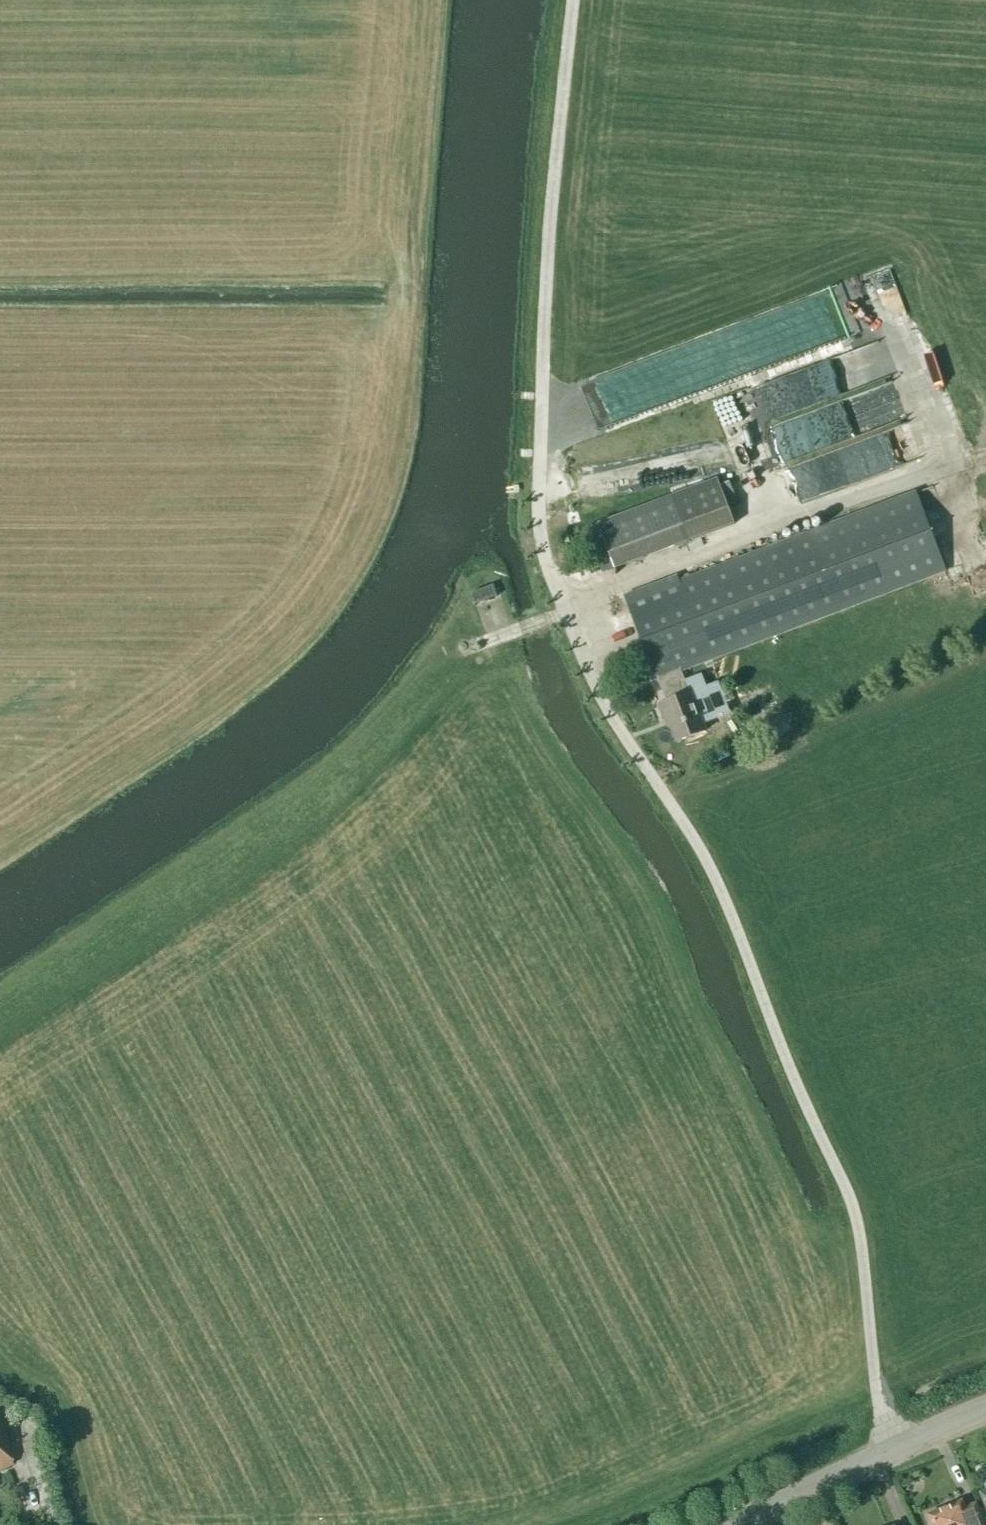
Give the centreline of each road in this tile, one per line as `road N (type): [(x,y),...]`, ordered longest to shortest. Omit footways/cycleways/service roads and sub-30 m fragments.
road 1 (unclassified): [(895,1448),(875,1378),(857,1219),(716,873),(672,793),(619,731),(551,585),(537,458),(570,0)]
road 2 (tertiary): [(737,1524),(895,1448)]

